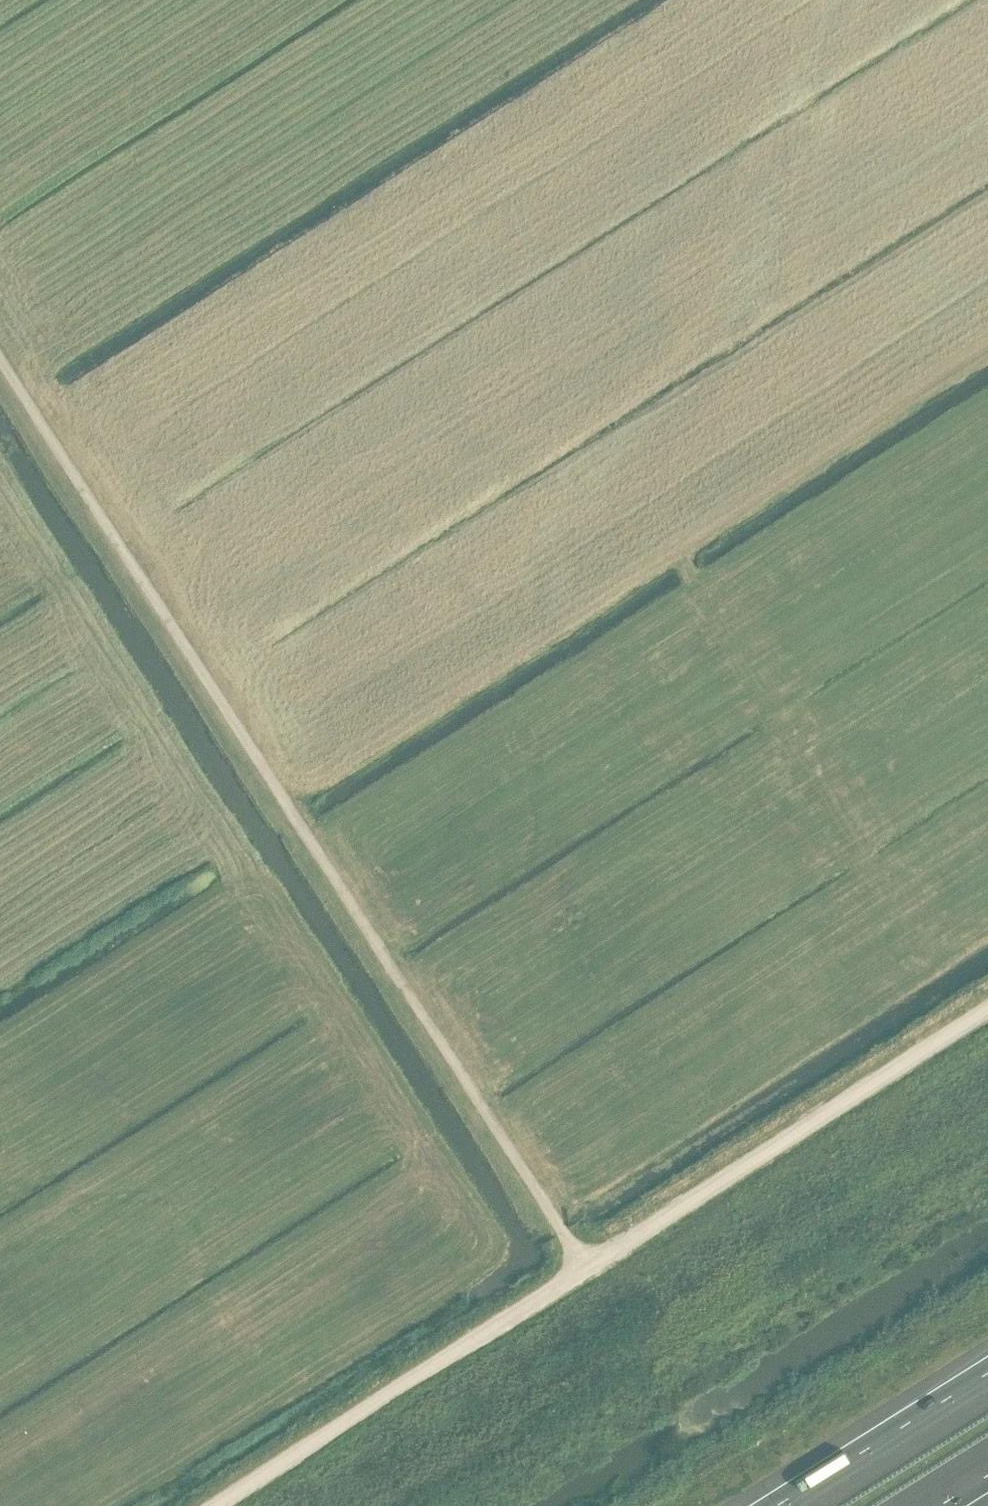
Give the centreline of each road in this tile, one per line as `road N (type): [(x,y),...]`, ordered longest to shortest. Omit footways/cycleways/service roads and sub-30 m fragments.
road 1 (motorway): [(987,1380),(789,1505)]

